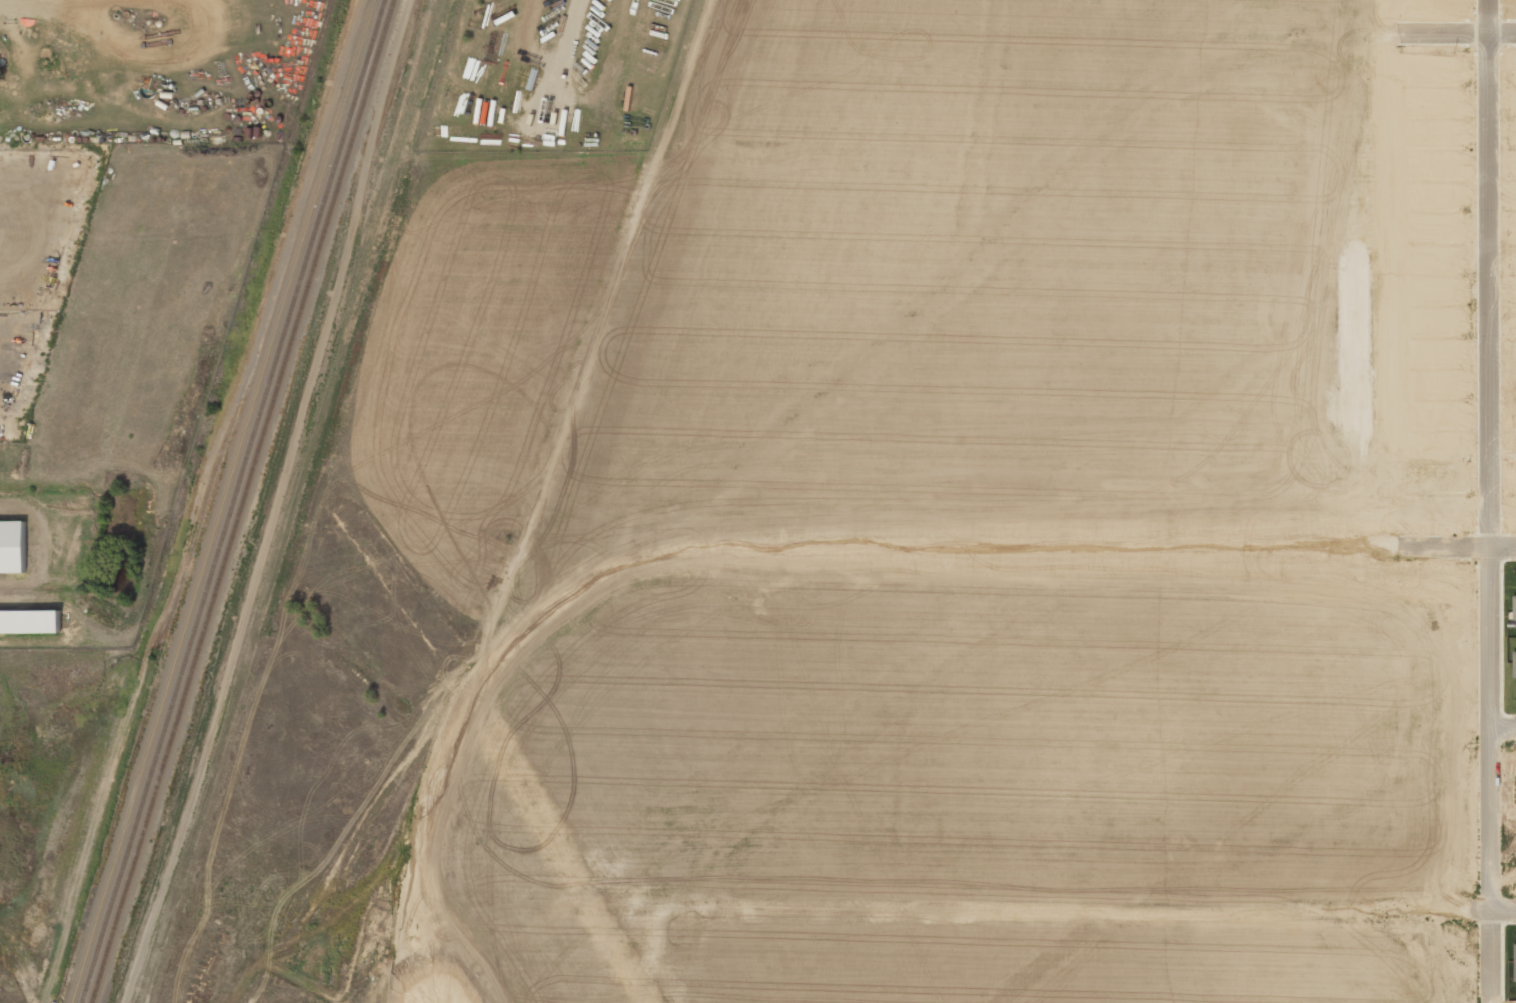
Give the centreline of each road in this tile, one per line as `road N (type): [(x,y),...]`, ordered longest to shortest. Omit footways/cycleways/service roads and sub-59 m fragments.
road 1 (residential): [(1488,0),(1495,912)]

